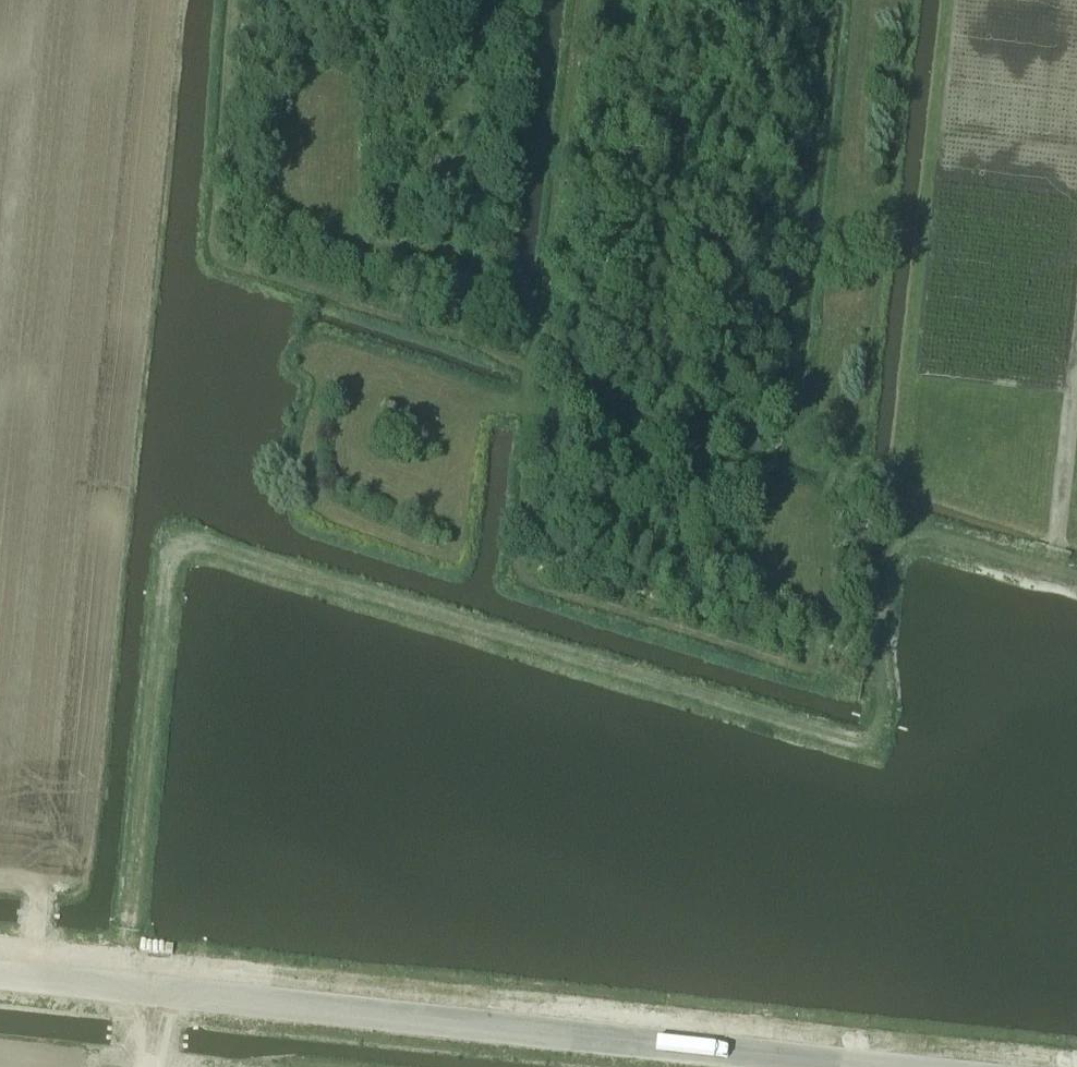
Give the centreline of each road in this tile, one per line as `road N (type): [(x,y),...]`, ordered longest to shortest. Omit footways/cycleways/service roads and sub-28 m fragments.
road 1 (unclassified): [(917,1066),(0,967)]
road 2 (track): [(1050,574),(1076,317)]

